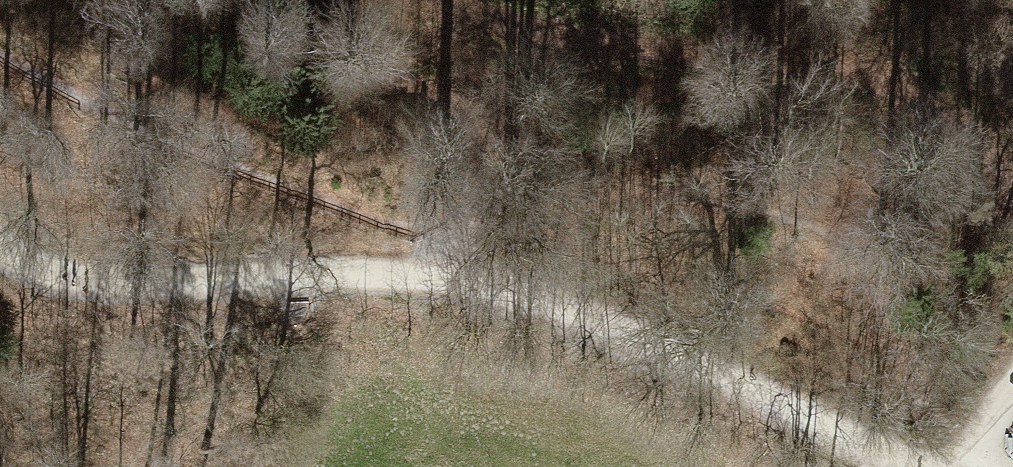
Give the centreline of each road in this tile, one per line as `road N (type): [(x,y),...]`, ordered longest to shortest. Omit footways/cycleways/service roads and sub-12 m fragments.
road 1 (track): [(1012,170),(950,109),(863,74),(548,27),(453,0)]
road 2 (track): [(466,275),(683,360),(907,466)]
road 3 (track): [(466,275),(122,279),(48,270),(0,248)]
road 4 (track): [(466,275),(485,138),(336,0)]

